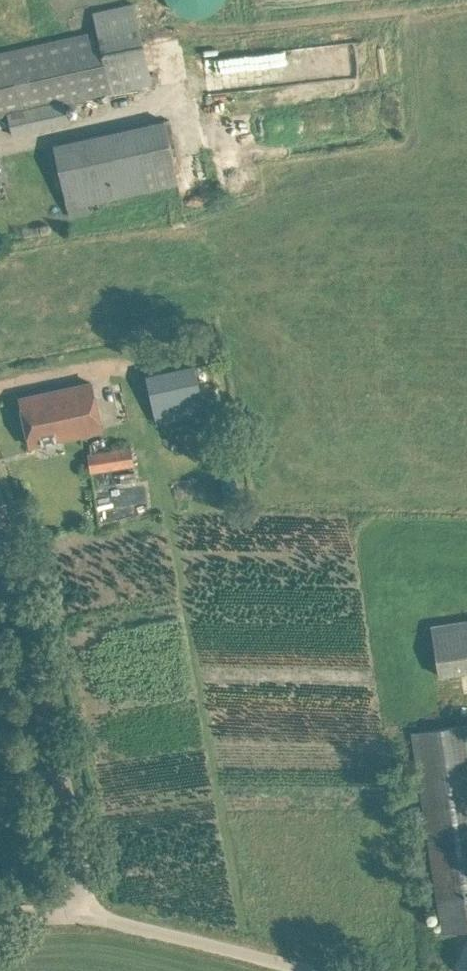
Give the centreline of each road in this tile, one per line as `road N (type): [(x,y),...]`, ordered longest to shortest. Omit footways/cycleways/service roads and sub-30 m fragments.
road 1 (unclassified): [(99,921),(0,502)]
road 2 (unclassified): [(296,970),(99,921)]

